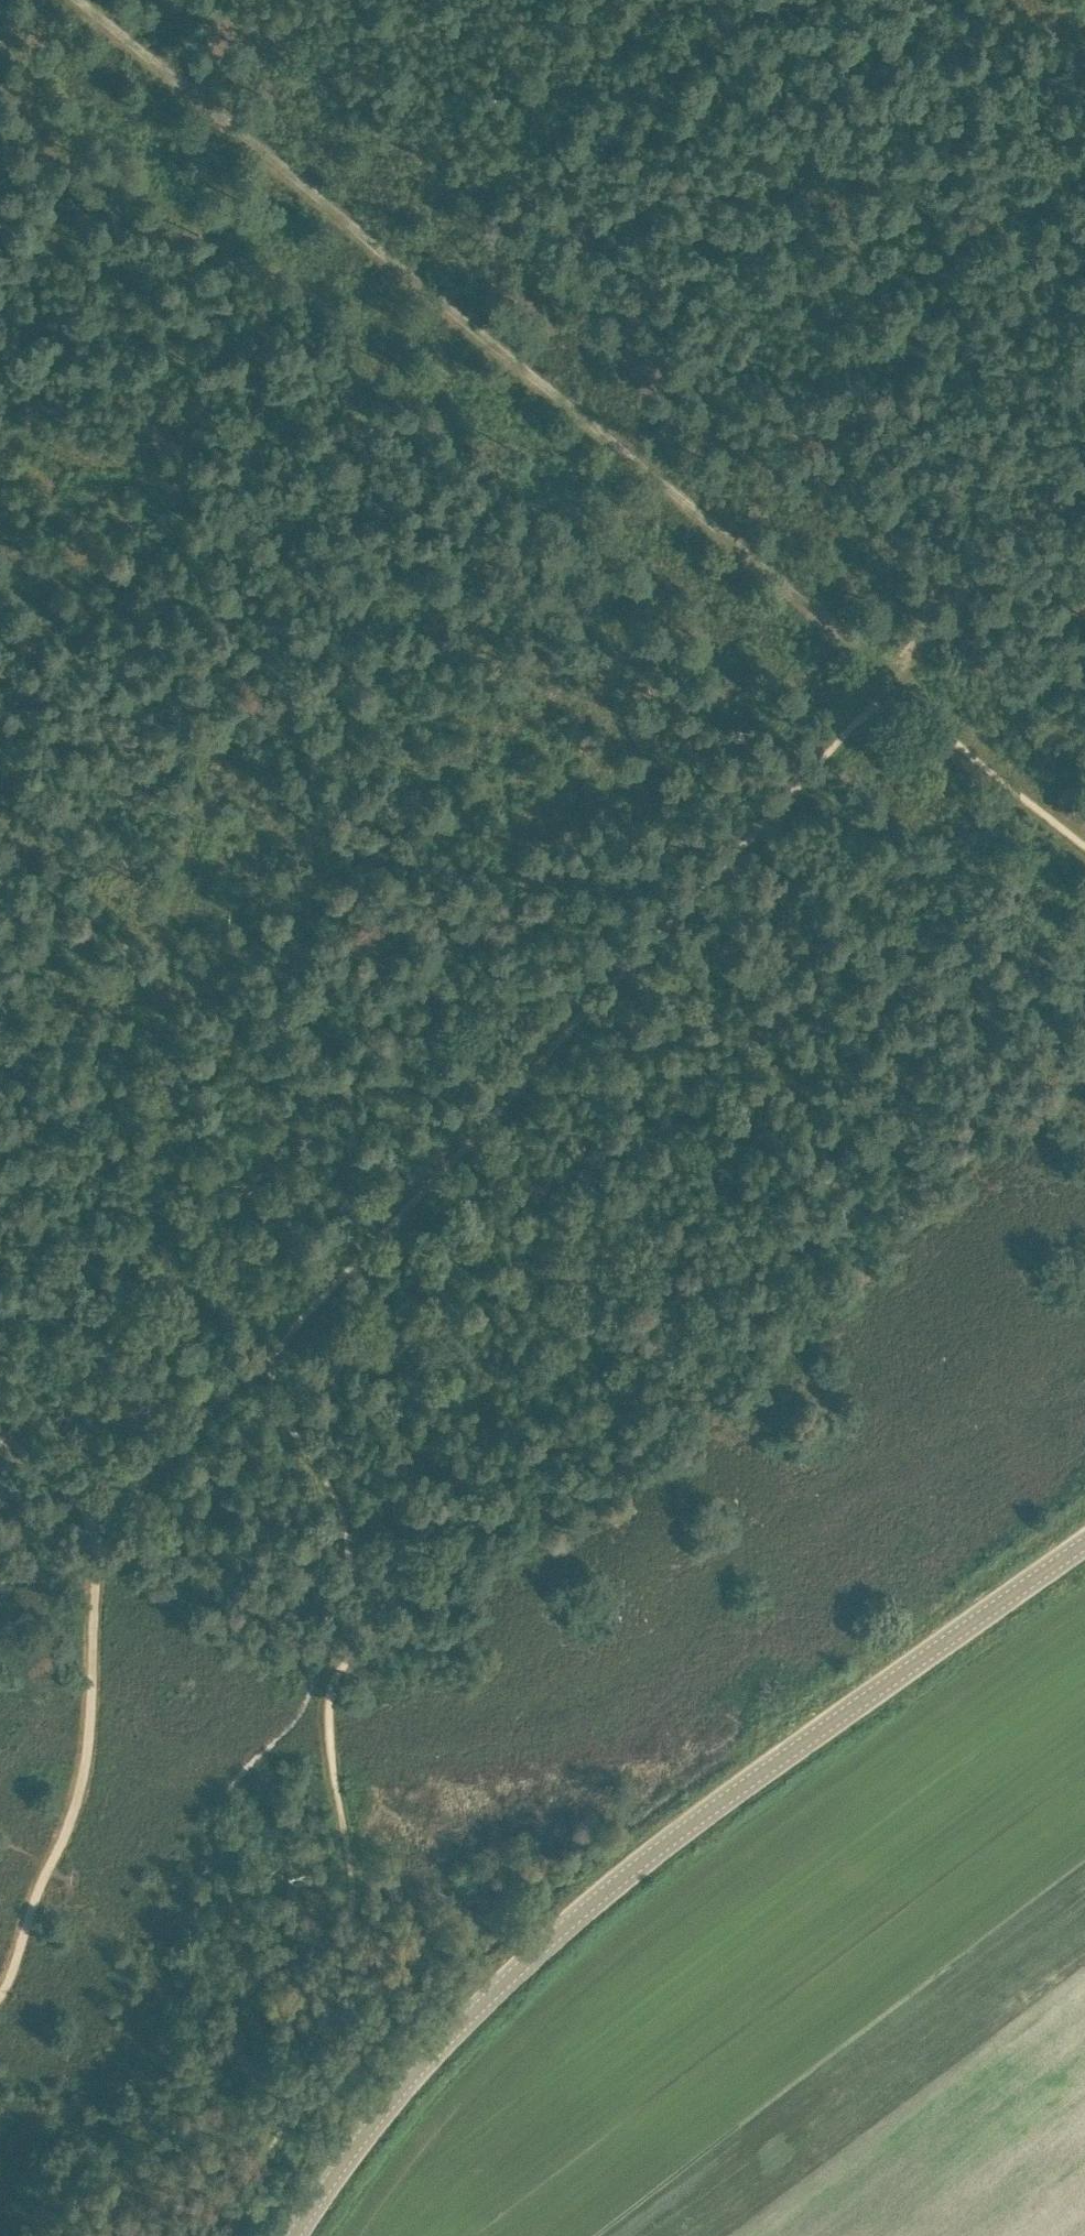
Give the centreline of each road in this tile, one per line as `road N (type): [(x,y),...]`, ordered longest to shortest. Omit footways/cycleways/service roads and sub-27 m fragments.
road 1 (tertiary): [(291,2235),(439,2043),(596,1885),(1084,1532)]
road 2 (track): [(69,0),(409,270),(883,677)]
road 3 (track): [(883,677),(488,1094),(260,1352)]
road 4 (track): [(1084,460),(883,677)]
road 5 (track): [(260,1352),(119,1512)]

